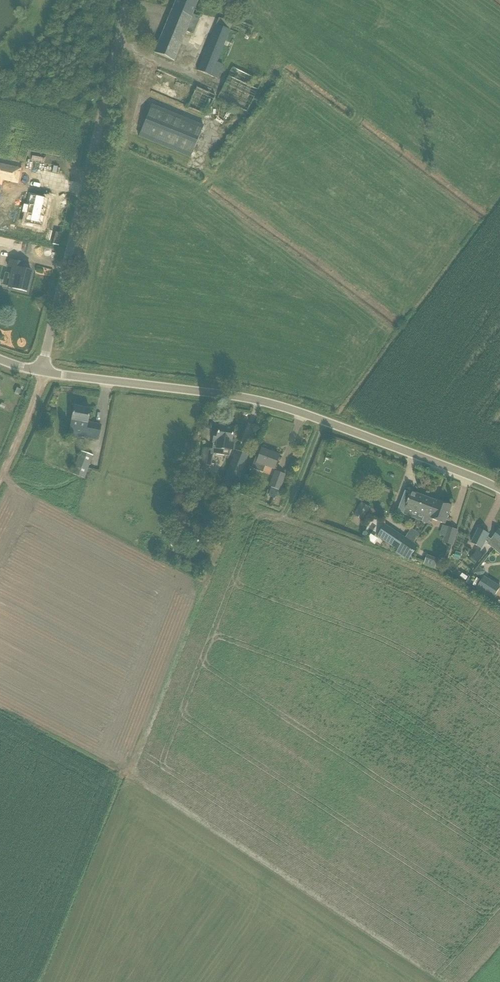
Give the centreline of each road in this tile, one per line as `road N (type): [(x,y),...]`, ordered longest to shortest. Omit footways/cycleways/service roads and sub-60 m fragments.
road 1 (unclassified): [(499,490),(266,402),(43,374)]
road 2 (unclassified): [(43,374),(132,0)]

